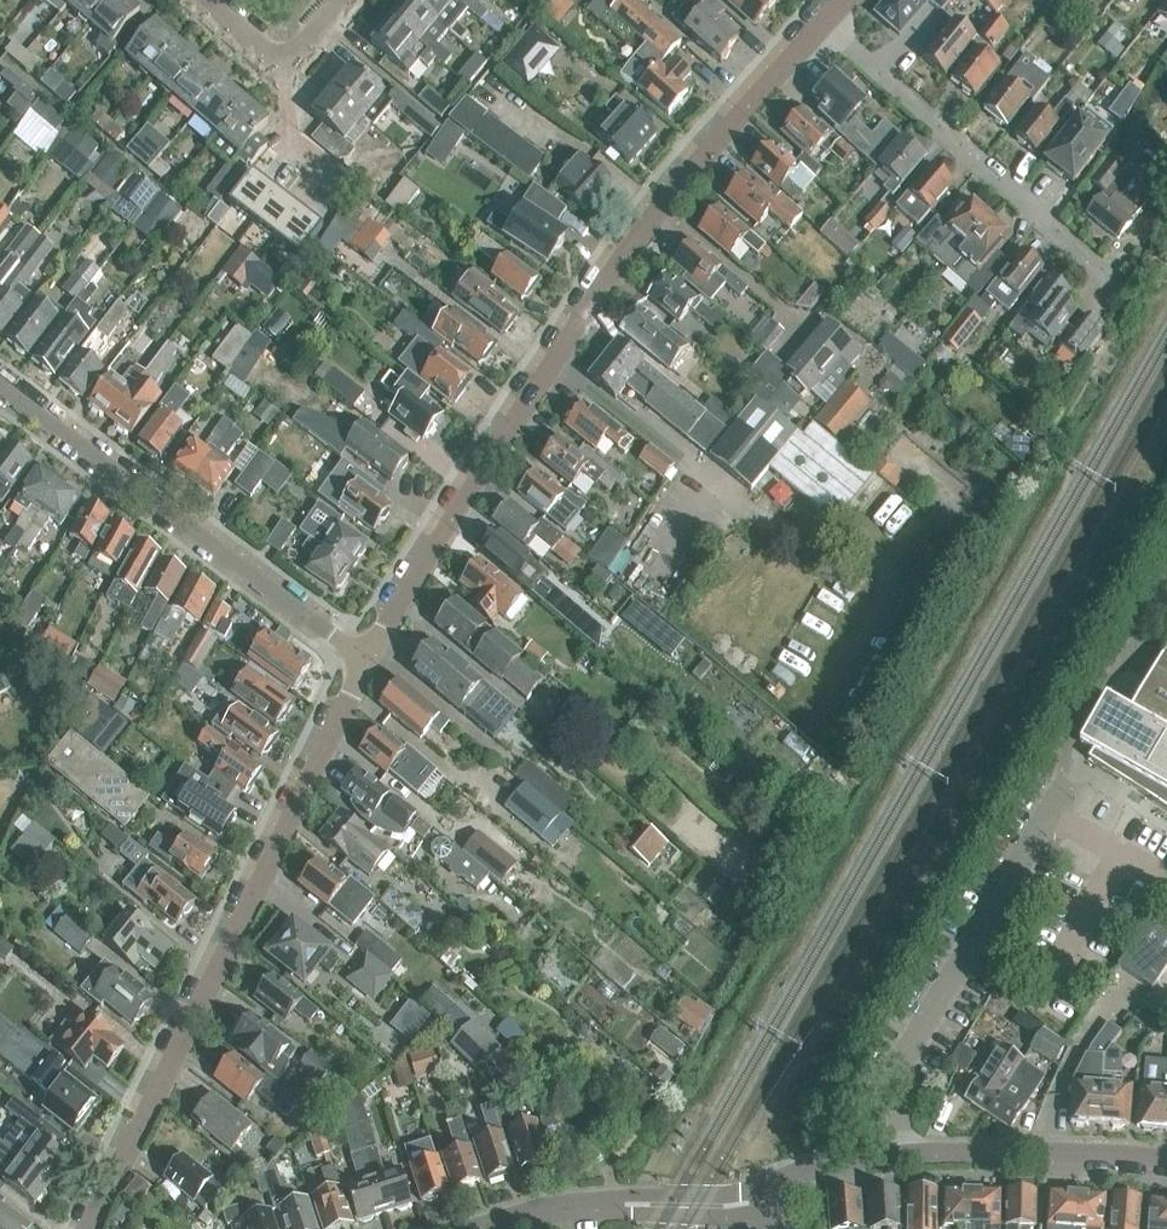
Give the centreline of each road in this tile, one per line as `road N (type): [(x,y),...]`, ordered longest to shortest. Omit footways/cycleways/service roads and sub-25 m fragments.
road 1 (residential): [(339,667),(619,265),(814,28)]
road 2 (residential): [(82,1228),(339,667)]
road 3 (residential): [(339,667),(0,396)]
road 4 (residential): [(1166,1164),(1052,1154),(892,1157),(769,1196)]
road 5 (residential): [(1106,283),(814,28)]
road 6 (residential): [(769,1196),(722,1206),(623,1204),(511,1228)]
road 7 (residential): [(208,0),(265,48),(281,50),(305,44),(347,0)]

